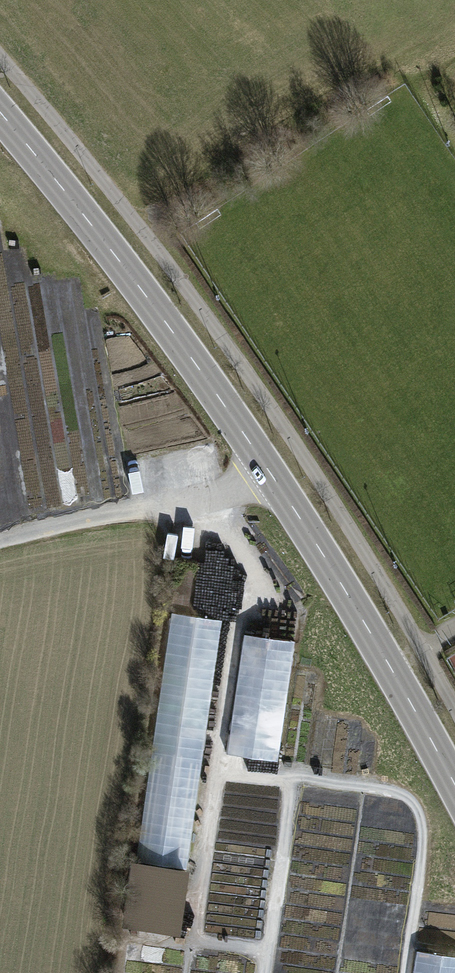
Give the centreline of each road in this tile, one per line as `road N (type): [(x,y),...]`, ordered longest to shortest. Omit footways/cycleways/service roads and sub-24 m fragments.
road 1 (secondary): [(454,787),(269,473),(140,289),(0,113)]
road 2 (track): [(404,972),(421,859),(416,807),(379,787),(216,764)]
road 3 (track): [(0,540),(225,494),(269,473)]
road 4 (track): [(292,775),(270,951)]

